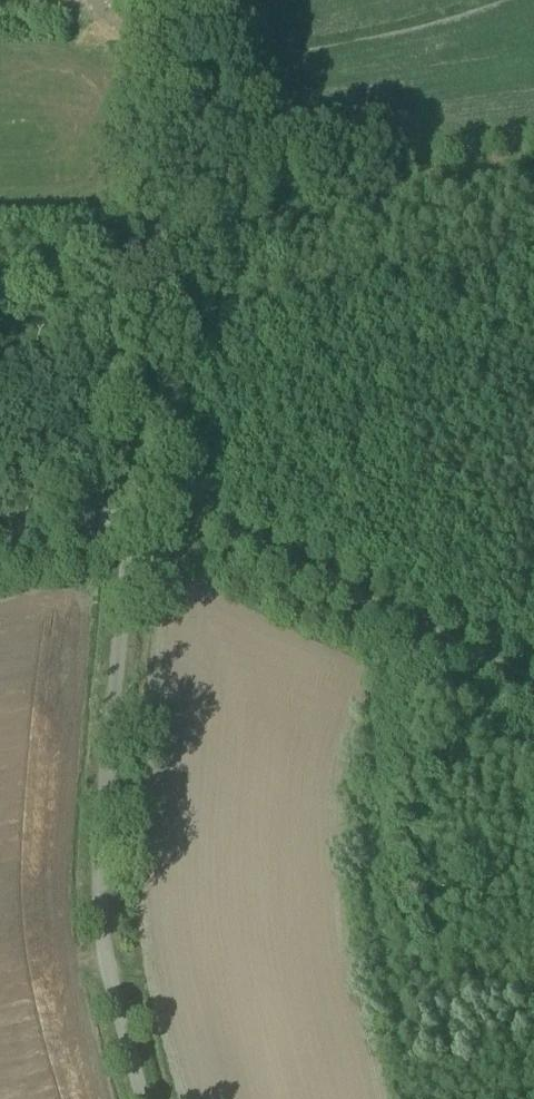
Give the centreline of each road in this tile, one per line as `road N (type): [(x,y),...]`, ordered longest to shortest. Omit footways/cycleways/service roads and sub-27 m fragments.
road 1 (unclassified): [(140,1098),(102,945),(97,891),(135,500)]
road 2 (unclassified): [(135,500),(177,0)]
road 3 (unclassified): [(533,682),(173,502),(135,500)]
road 4 (unclassified): [(0,526),(135,500)]

